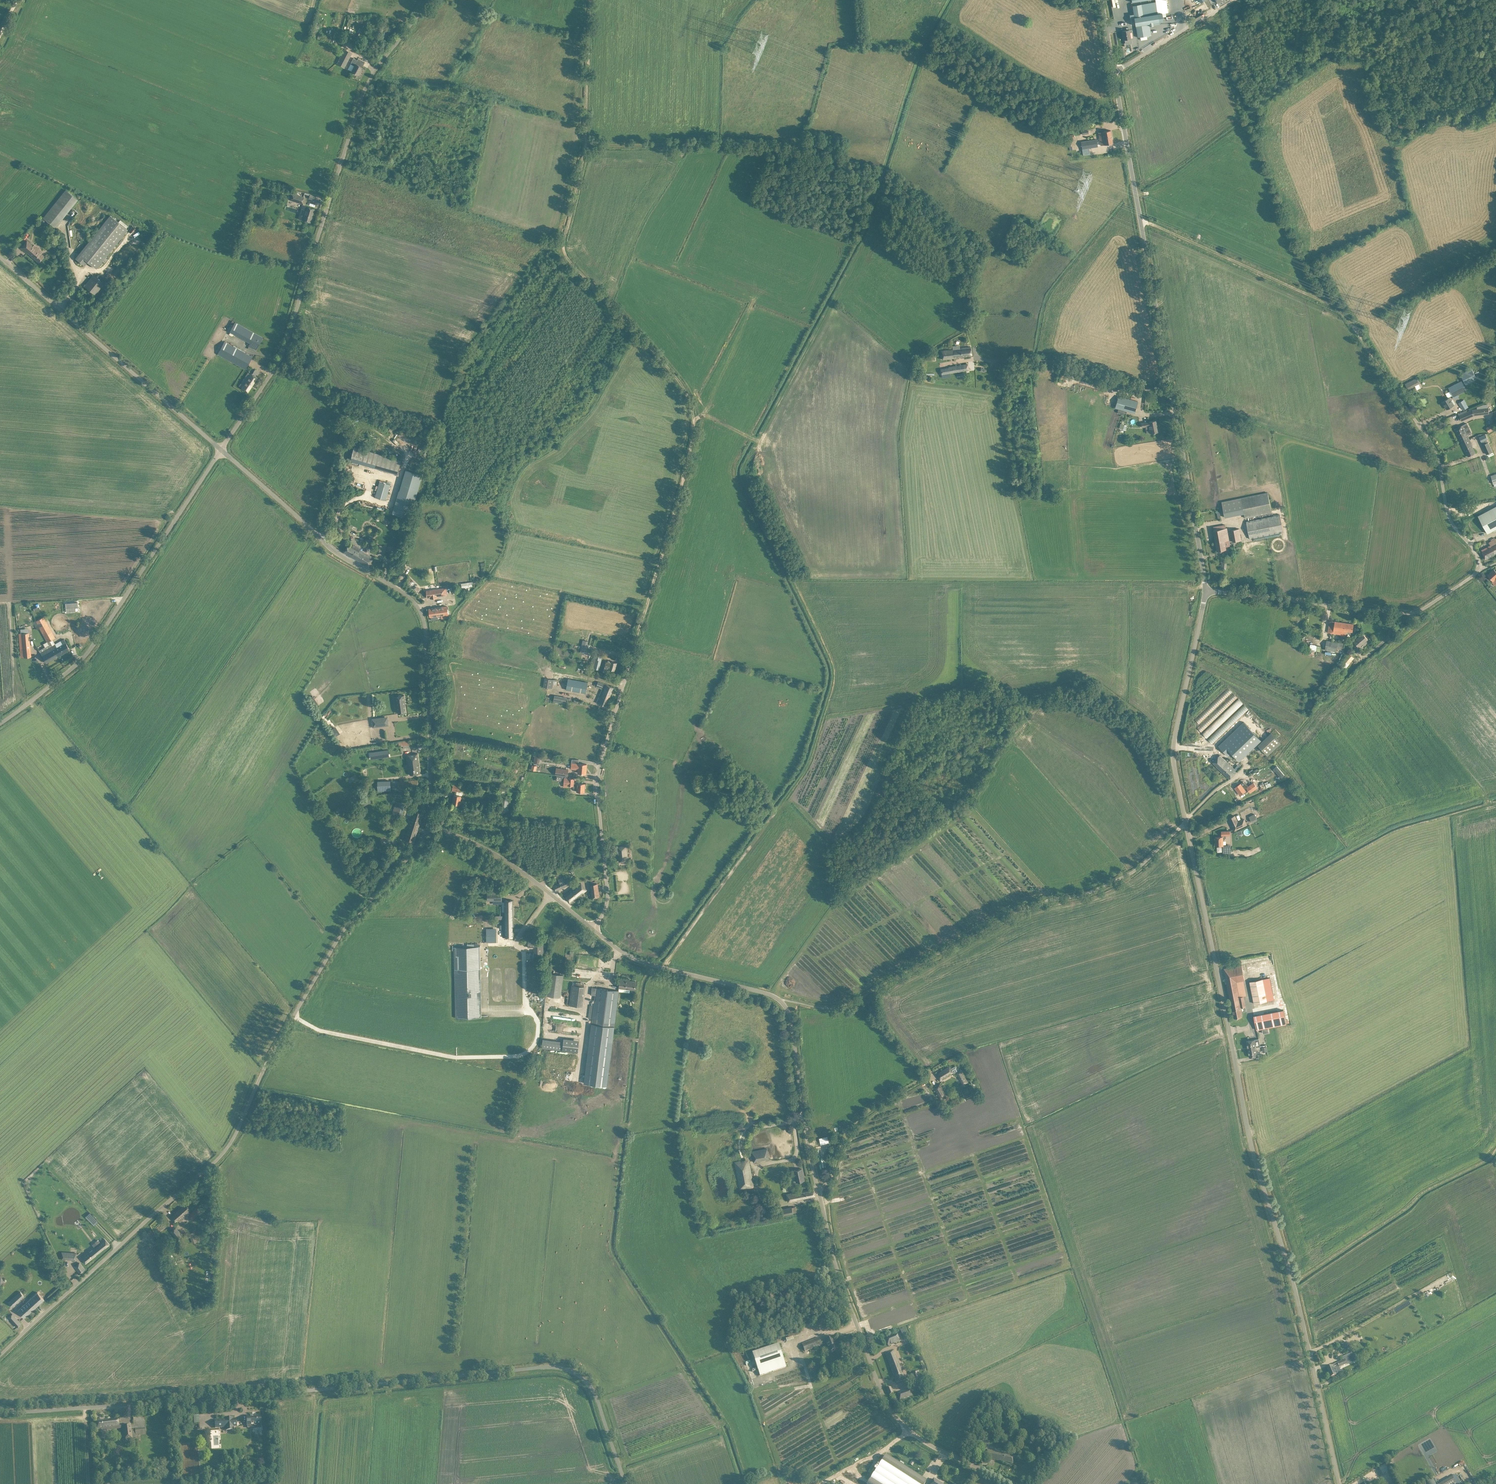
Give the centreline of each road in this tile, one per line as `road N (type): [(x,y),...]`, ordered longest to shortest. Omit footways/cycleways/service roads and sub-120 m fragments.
road 1 (unclassified): [(622,1483),(586,1386),(550,1368),(0,1407)]
road 2 (unclassified): [(0,1354),(217,1156),(340,934),(433,826)]
road 3 (unclassified): [(1339,1483),(1295,1290),(1254,1155),(1186,825)]
road 4 (track): [(635,647),(683,481),(693,412),(678,378),(565,255),(586,145)]
road 5 (track): [(586,145),(792,148),(881,190),(959,247),(974,347)]
road 6 (unclassified): [(220,448),(284,346),(366,83),(429,0)]
road 7 (unclassified): [(433,826),(418,607),(341,556),(220,448)]
road 8 (unclassified): [(1205,590),(1408,614),(1475,574),(1477,554),(1451,521),(1437,456),(1414,418)]
road 9 (unclassified): [(818,1189),(785,1006),(770,994),(657,966),(595,930)]
road 10 (unclassified): [(1014,1483),(920,1441),(898,1419),(855,1325),(818,1189)]
road 11 (unclassified): [(0,719),(89,646),(220,448)]
road 12 (track): [(1414,418),(1344,315),(1140,221)]
road 13 (unclassified): [(1172,394),(1114,72)]
road 14 (unclassified): [(220,448),(0,256)]
road 15 (unclassified): [(595,930),(608,895),(600,765),(635,647)]
road 16 (unclassified): [(1186,825),(1174,746),(1205,590)]
road 17 (unclassified): [(1172,394),(1056,362),(976,358),(974,347)]
road 18 (unclassified): [(1205,590),(1172,394)]
road 19 (unclassified): [(595,930),(505,862),(433,826)]
road 20 (unclassified): [(1044,902),(1123,876),(1186,825)]
road 21 (unclassified): [(818,1189),(865,1113),(925,1076)]
road 22 (track): [(590,0),(586,145)]
road 23 (unclassified): [(1114,72),(1234,0)]

